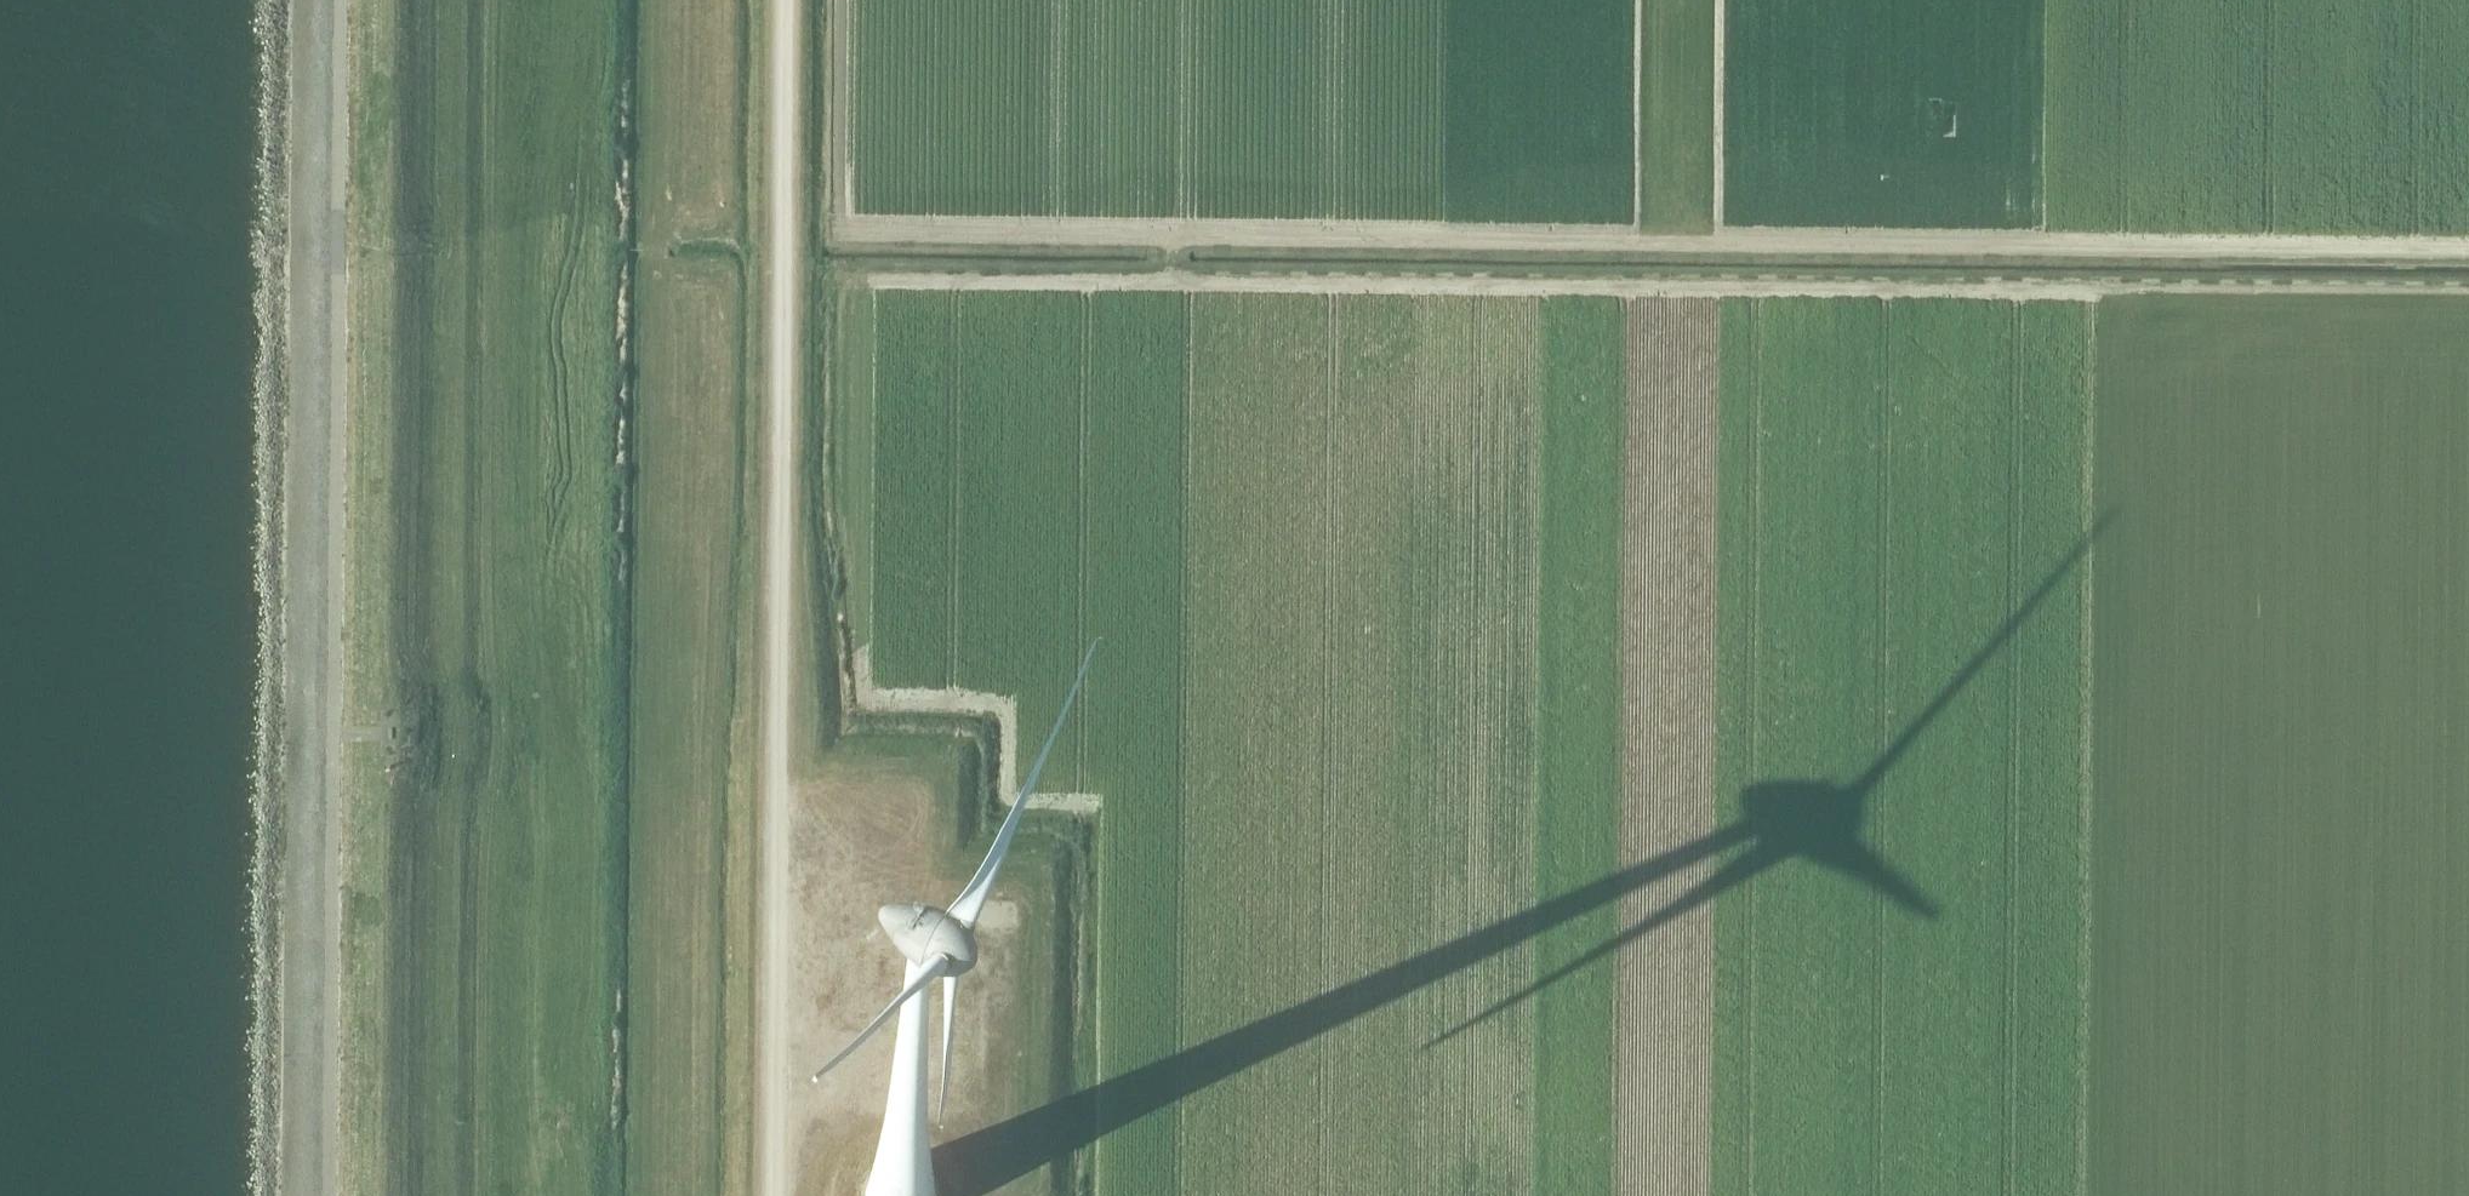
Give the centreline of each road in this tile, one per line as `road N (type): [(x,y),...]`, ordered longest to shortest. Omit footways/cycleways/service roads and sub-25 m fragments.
road 1 (unclassified): [(327,1195),(340,0)]

